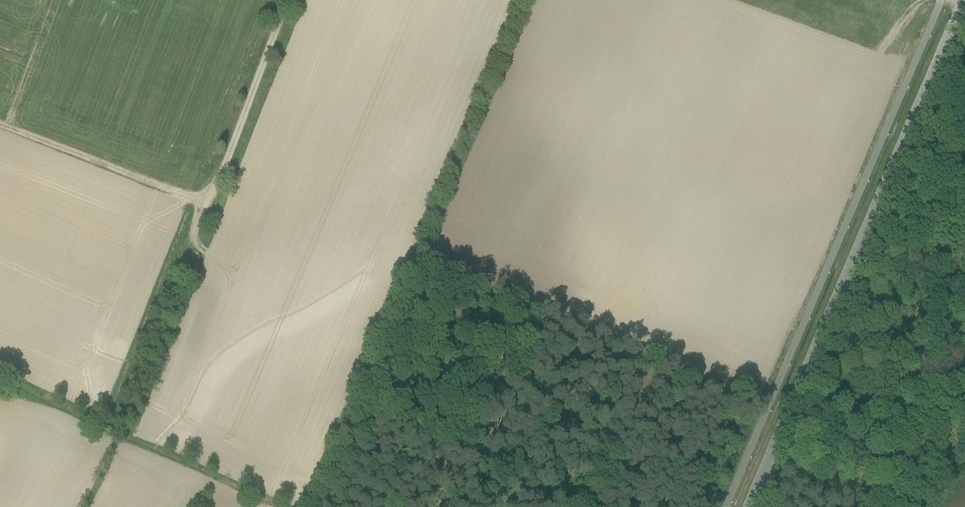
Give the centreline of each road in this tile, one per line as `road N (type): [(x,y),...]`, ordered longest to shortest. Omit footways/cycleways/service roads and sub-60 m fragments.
road 1 (unclassified): [(750,506),(964,0)]
road 2 (track): [(6,127),(55,0)]

